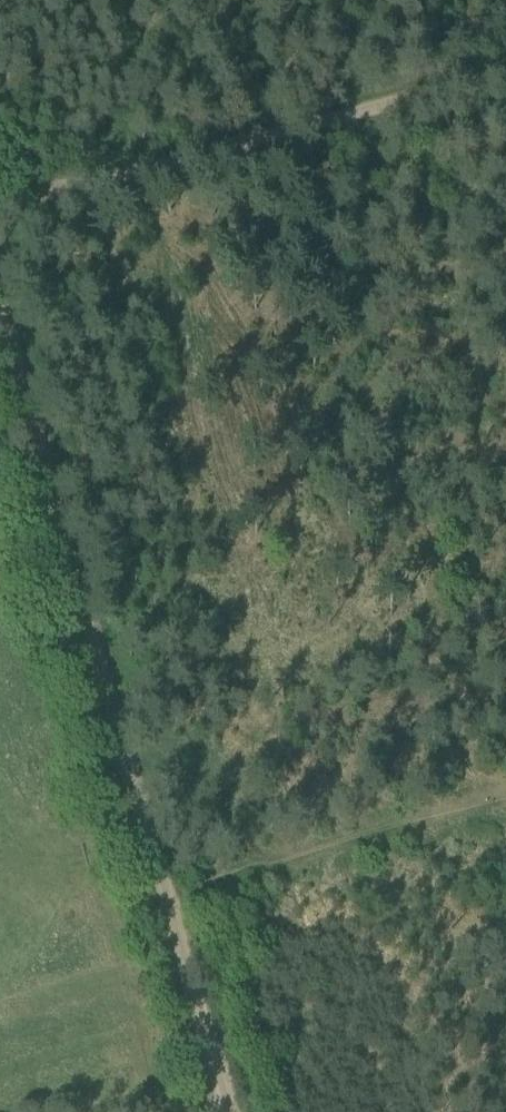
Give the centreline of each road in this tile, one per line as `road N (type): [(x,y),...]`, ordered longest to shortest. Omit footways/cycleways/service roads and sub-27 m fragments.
road 1 (track): [(162,888),(0,313)]
road 2 (track): [(0,220),(4,208),(505,69)]
road 3 (track): [(224,1101),(162,888)]

